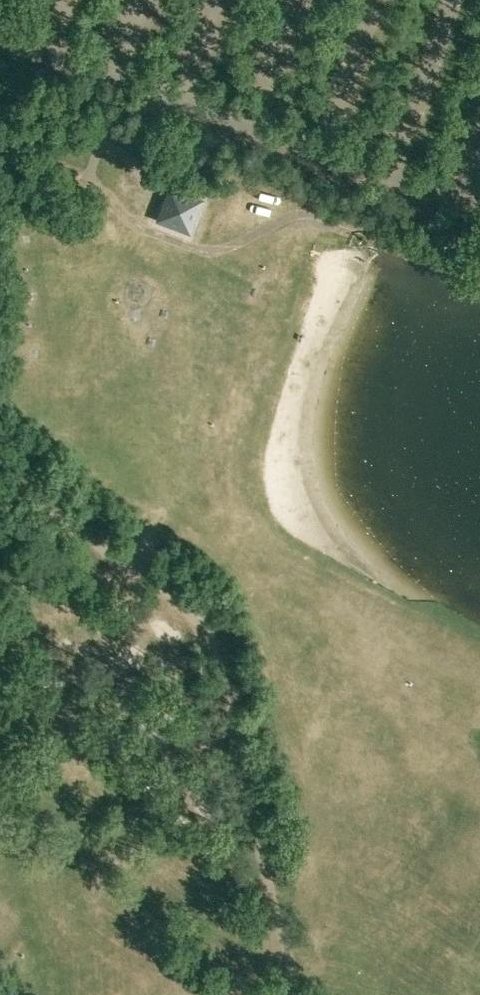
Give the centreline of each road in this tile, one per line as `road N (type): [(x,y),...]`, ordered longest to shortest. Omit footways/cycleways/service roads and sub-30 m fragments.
road 1 (track): [(295,994),(211,633),(0,456)]

